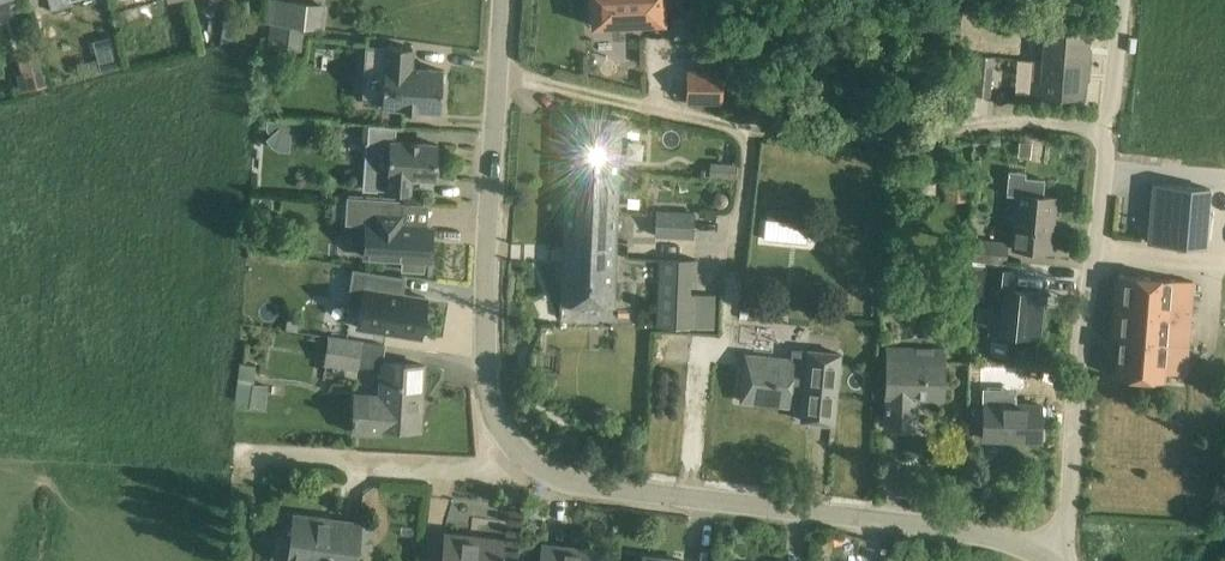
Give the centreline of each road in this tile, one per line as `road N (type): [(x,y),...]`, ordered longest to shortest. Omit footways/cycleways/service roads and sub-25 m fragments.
road 1 (tertiary): [(1051,560),(991,537),(582,484),(528,458),(491,403),(485,360),(503,0)]
road 2 (residential): [(1063,560),(1122,0)]

